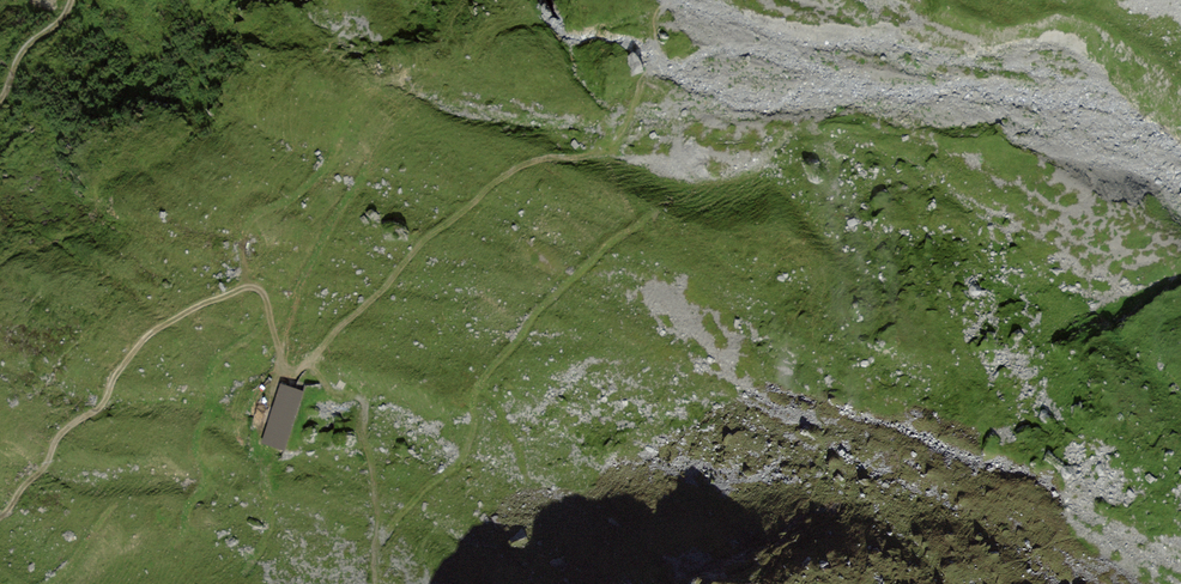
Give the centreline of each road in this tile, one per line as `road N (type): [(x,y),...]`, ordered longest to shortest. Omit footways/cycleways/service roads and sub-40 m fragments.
road 1 (track): [(668,0),(656,16),(654,65),(609,145),(507,174),(423,241),(294,373),(280,364),(265,297),(252,287),(155,330),(104,402),(65,430),(0,517)]
road 2 (track): [(378,543),(461,460),(476,395),(535,315),(654,211)]
road 3 (track): [(310,361),(336,395),(356,396),(366,407),(378,532),(375,583)]
road 4 (track): [(269,311),(213,371),(198,441),(206,483),(189,507),(186,530)]
road 5 (track): [(647,75),(672,108),(685,162),(710,181),(752,176),(799,129)]
road 6 (track): [(278,353),(303,283),(369,163)]
road 7 (track): [(280,364),(256,435),(267,454),(271,528),(251,558)]
road 8 (track): [(243,288),(251,222),(300,194),(340,145)]
road 9 (track): [(0,96),(72,0)]

